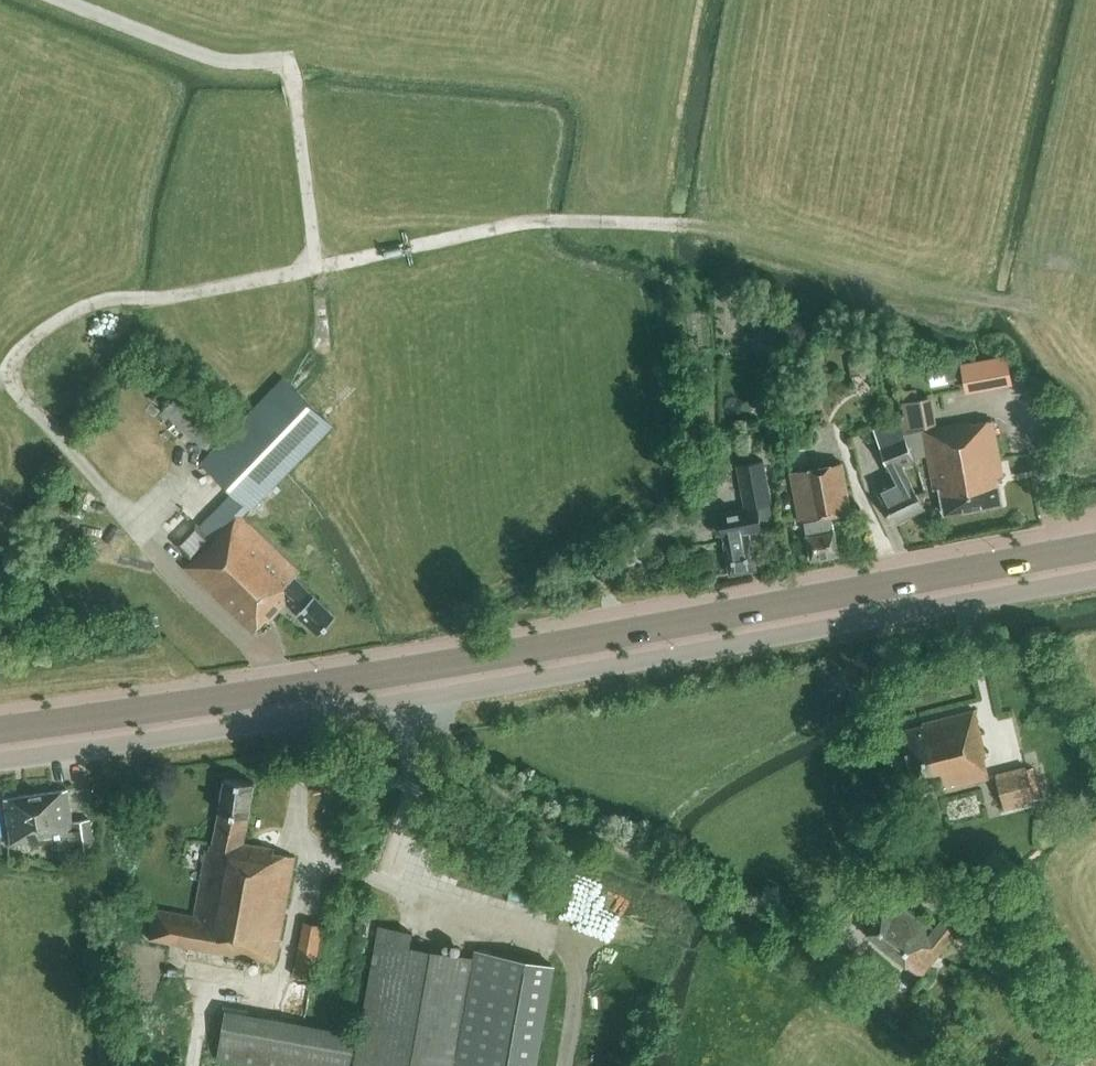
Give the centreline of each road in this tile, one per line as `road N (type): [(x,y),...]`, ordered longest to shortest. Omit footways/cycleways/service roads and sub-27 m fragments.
road 1 (primary): [(0,729),(424,667),(1095,546)]
road 2 (unclassified): [(0,760),(588,670),(1095,577)]
road 3 (track): [(63,0),(230,61),(279,58),(292,73),(315,266),(155,299),(92,303),(48,325),(8,375),(136,520)]
road 4 (track): [(315,266),(542,217),(689,223)]
road 5 (track): [(558,941),(573,970),(577,1008),(565,1065)]

